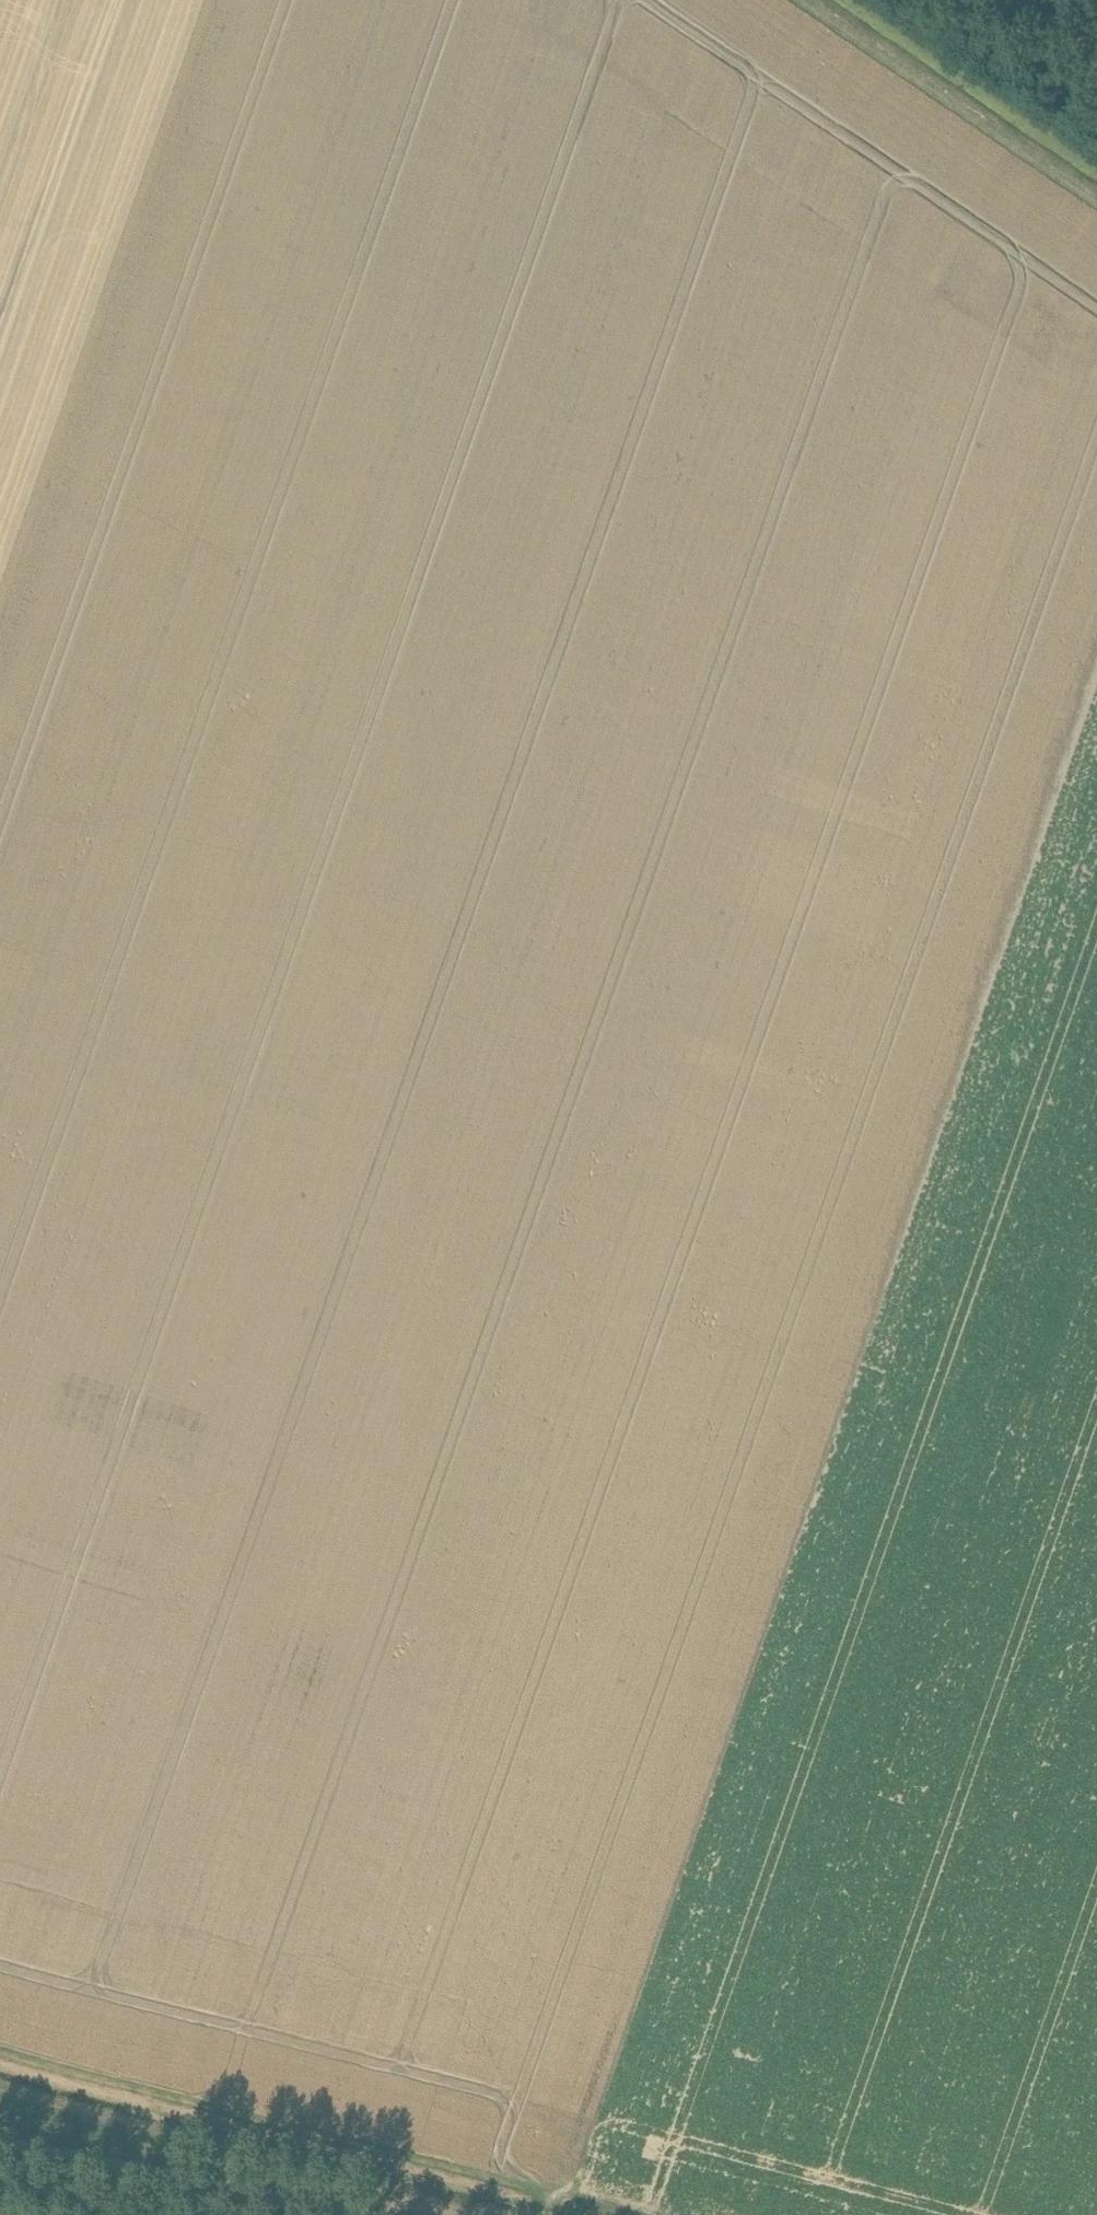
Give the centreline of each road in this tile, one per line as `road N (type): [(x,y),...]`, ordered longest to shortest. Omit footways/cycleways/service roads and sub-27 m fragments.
road 1 (track): [(624,2214),(0,2052)]
road 2 (unclassified): [(353,2214),(0,2145)]
road 3 (track): [(801,0),(1096,204)]

